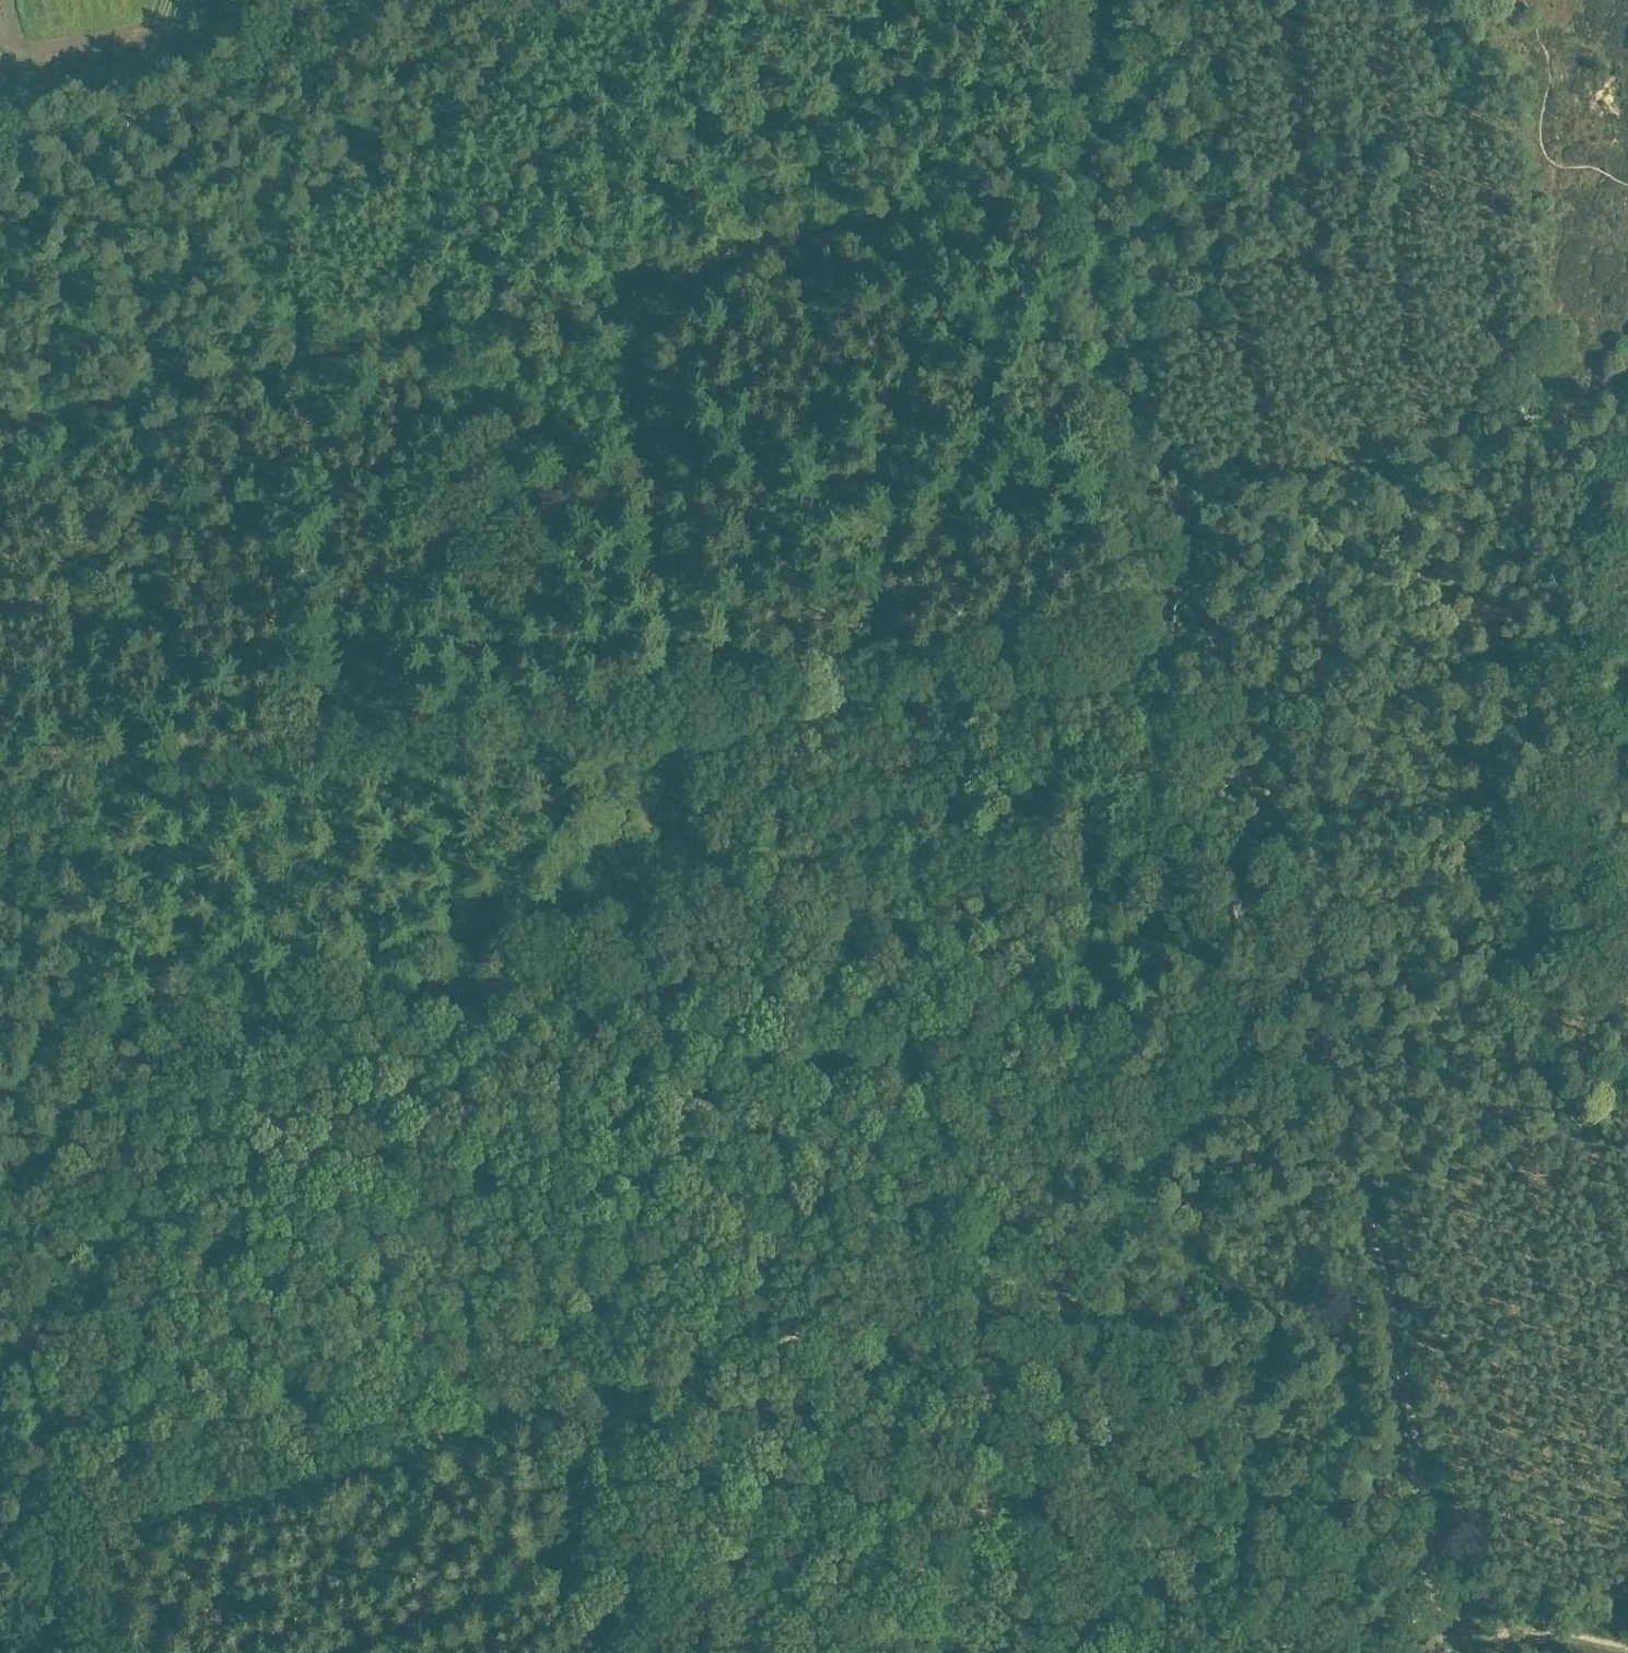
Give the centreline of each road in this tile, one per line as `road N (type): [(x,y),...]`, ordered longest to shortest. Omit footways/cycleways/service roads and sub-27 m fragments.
road 1 (track): [(1362,1181),(1237,701),(1123,423),(1096,158)]
road 2 (track): [(678,270),(0,425)]
road 3 (track): [(1627,470),(1576,460),(1508,419),(1242,199),(1096,158)]
road 4 (track): [(1450,1631),(1362,1181)]
road 5 (track): [(1096,158),(678,270)]
road 6 (track): [(224,86),(588,0)]
road 7 (track): [(0,137),(224,86)]
road 8 (track): [(0,1494),(3,1652)]

